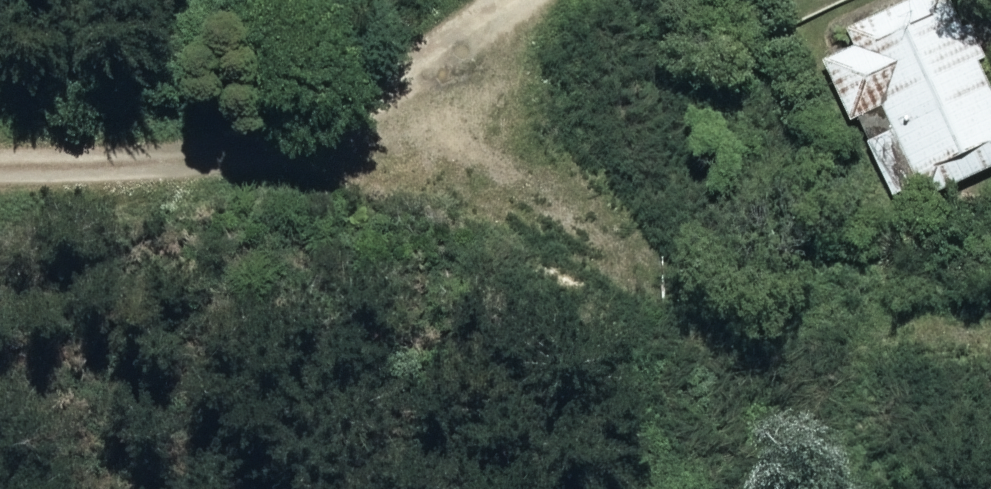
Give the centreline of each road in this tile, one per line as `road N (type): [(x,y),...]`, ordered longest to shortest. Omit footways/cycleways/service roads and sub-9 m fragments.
road 1 (track): [(0,172),(469,186)]
road 2 (track): [(721,488),(714,299),(469,186)]
road 3 (track): [(714,299),(990,316)]
road 4 (track): [(397,184),(405,96),(431,45),(502,0)]

